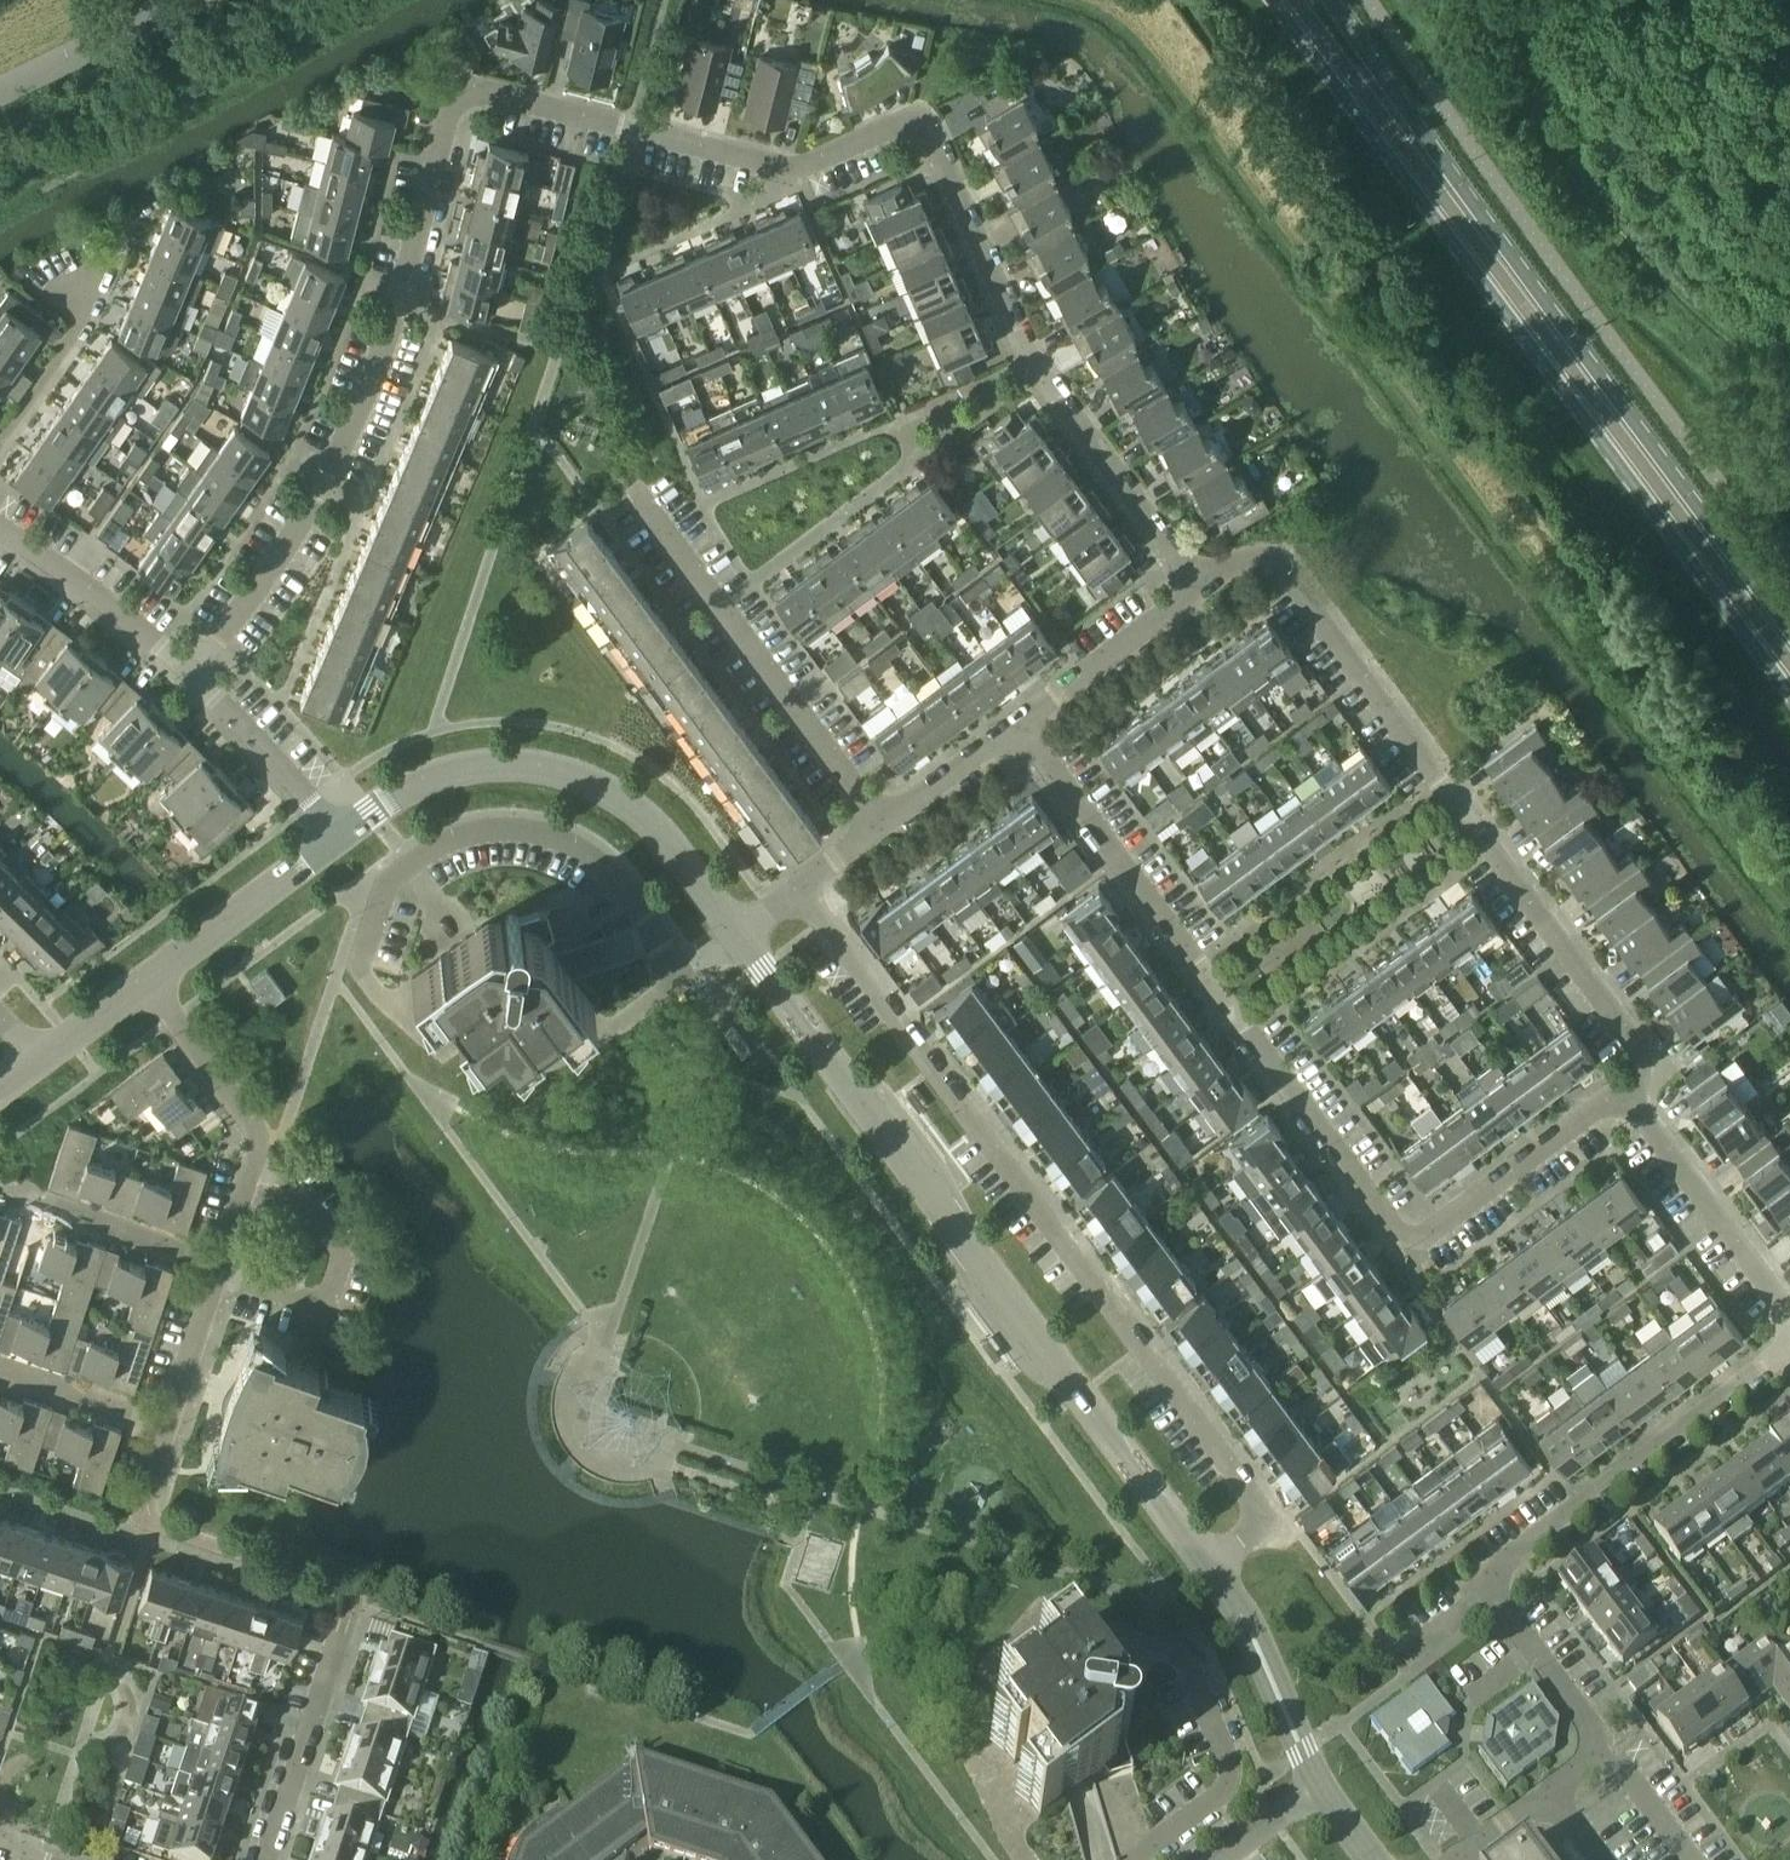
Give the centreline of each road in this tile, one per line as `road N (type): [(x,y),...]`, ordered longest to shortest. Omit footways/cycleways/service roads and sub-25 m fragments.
road 1 (residential): [(1202,588),(1035,361),(924,119),(865,135),(798,173),(459,89),(403,301),(311,503),(193,673)]
road 2 (residential): [(1633,1098),(1607,1102),(1406,1246),(1024,720)]
road 3 (residential): [(1207,1562),(1265,1520),(797,890)]
road 4 (residential): [(736,936),(1207,1562)]
road 5 (residential): [(1633,1098),(1648,1061),(1299,592),(1271,561),(1242,563),(1202,588)]
road 6 (secondary): [(1429,170),(1789,662)]
road 7 (residential): [(336,842),(428,781),(511,769),(587,780),(667,838),(736,936)]
road 8 (residential): [(894,818),(643,487)]
road 9 (residential): [(1492,1582),(1789,1342)]
road 10 (residential): [(225,1268),(270,1154),(156,977)]
road 11 (residential): [(1789,1320),(1633,1098)]
road 12 (residential): [(265,1859),(346,1615)]
road 13 (residential): [(1207,1562),(1244,1615),(1314,1781)]
road 14 (residential): [(193,673),(69,574),(0,533)]
road 15 (residential): [(225,1268),(8,1192)]
road 16 (secondary): [(1278,0),(1328,68),(1429,170)]
road 17 (residential): [(156,977),(336,842)]
road 18 (residential): [(1024,720),(1202,588)]
road 19 (residential): [(336,842),(193,673)]
road 20 (residential): [(0,441),(113,257)]
road 21 (unclassified): [(0,88),(179,0)]
road 22 (secondary): [(1429,170),(1336,0)]
road 23 (residential): [(1600,1741),(1492,1582)]
road 24 (residential): [(171,1425),(0,1369)]
road 25 (residential): [(171,1425),(225,1268)]
road 26 (residential): [(894,818),(1024,720)]
road 27 (residential): [(1689,1859),(1600,1741)]
road 28 (residential): [(40,1063),(156,977)]
road 29 (residential): [(1314,1781),(1215,1859)]
road 30 (residential): [(1392,1658),(1492,1582)]
road 31 (residential): [(797,890),(894,818)]

